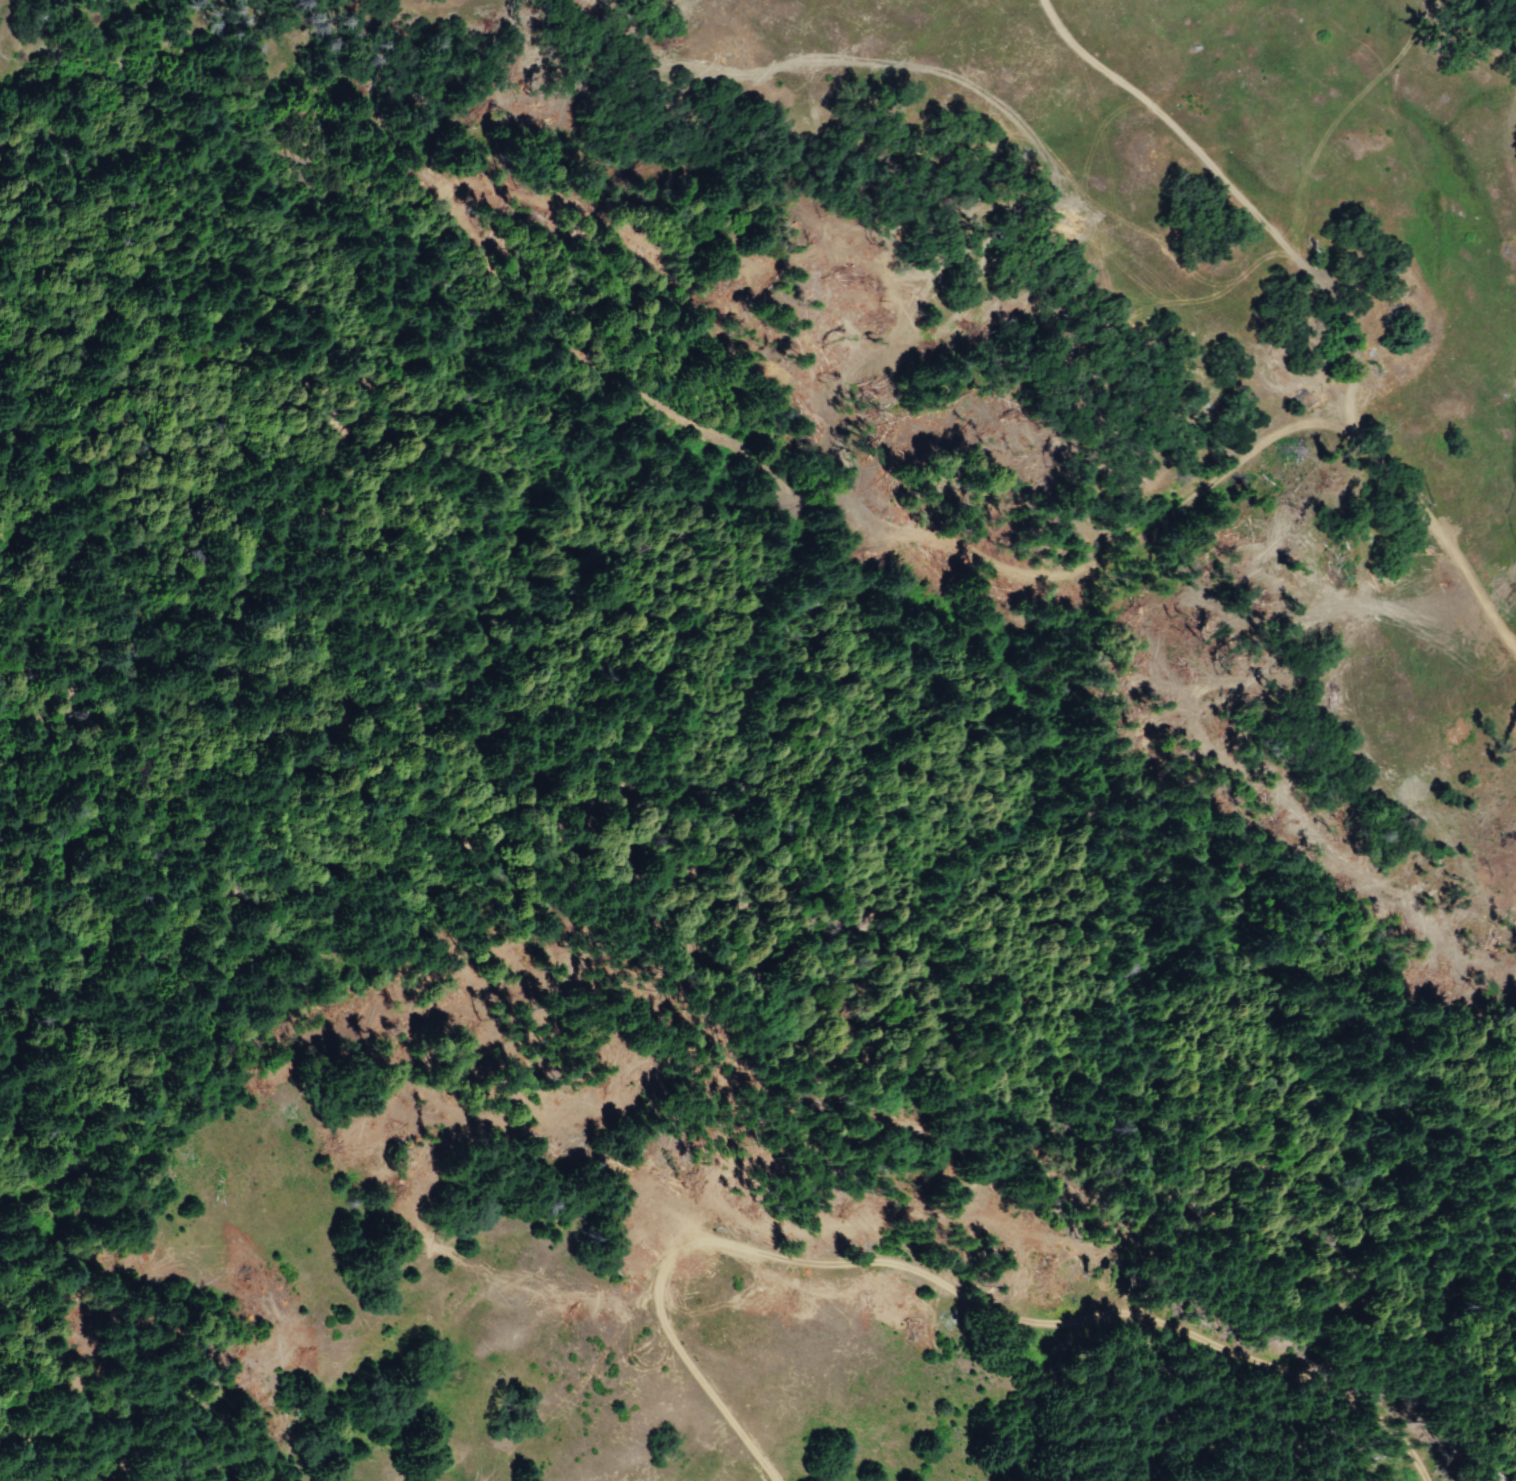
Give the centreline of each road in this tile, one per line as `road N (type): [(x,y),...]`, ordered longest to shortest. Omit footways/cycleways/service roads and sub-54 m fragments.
road 1 (track): [(1074,0),(1087,56),(1121,118),(1367,353),(1439,488),(1515,607)]

